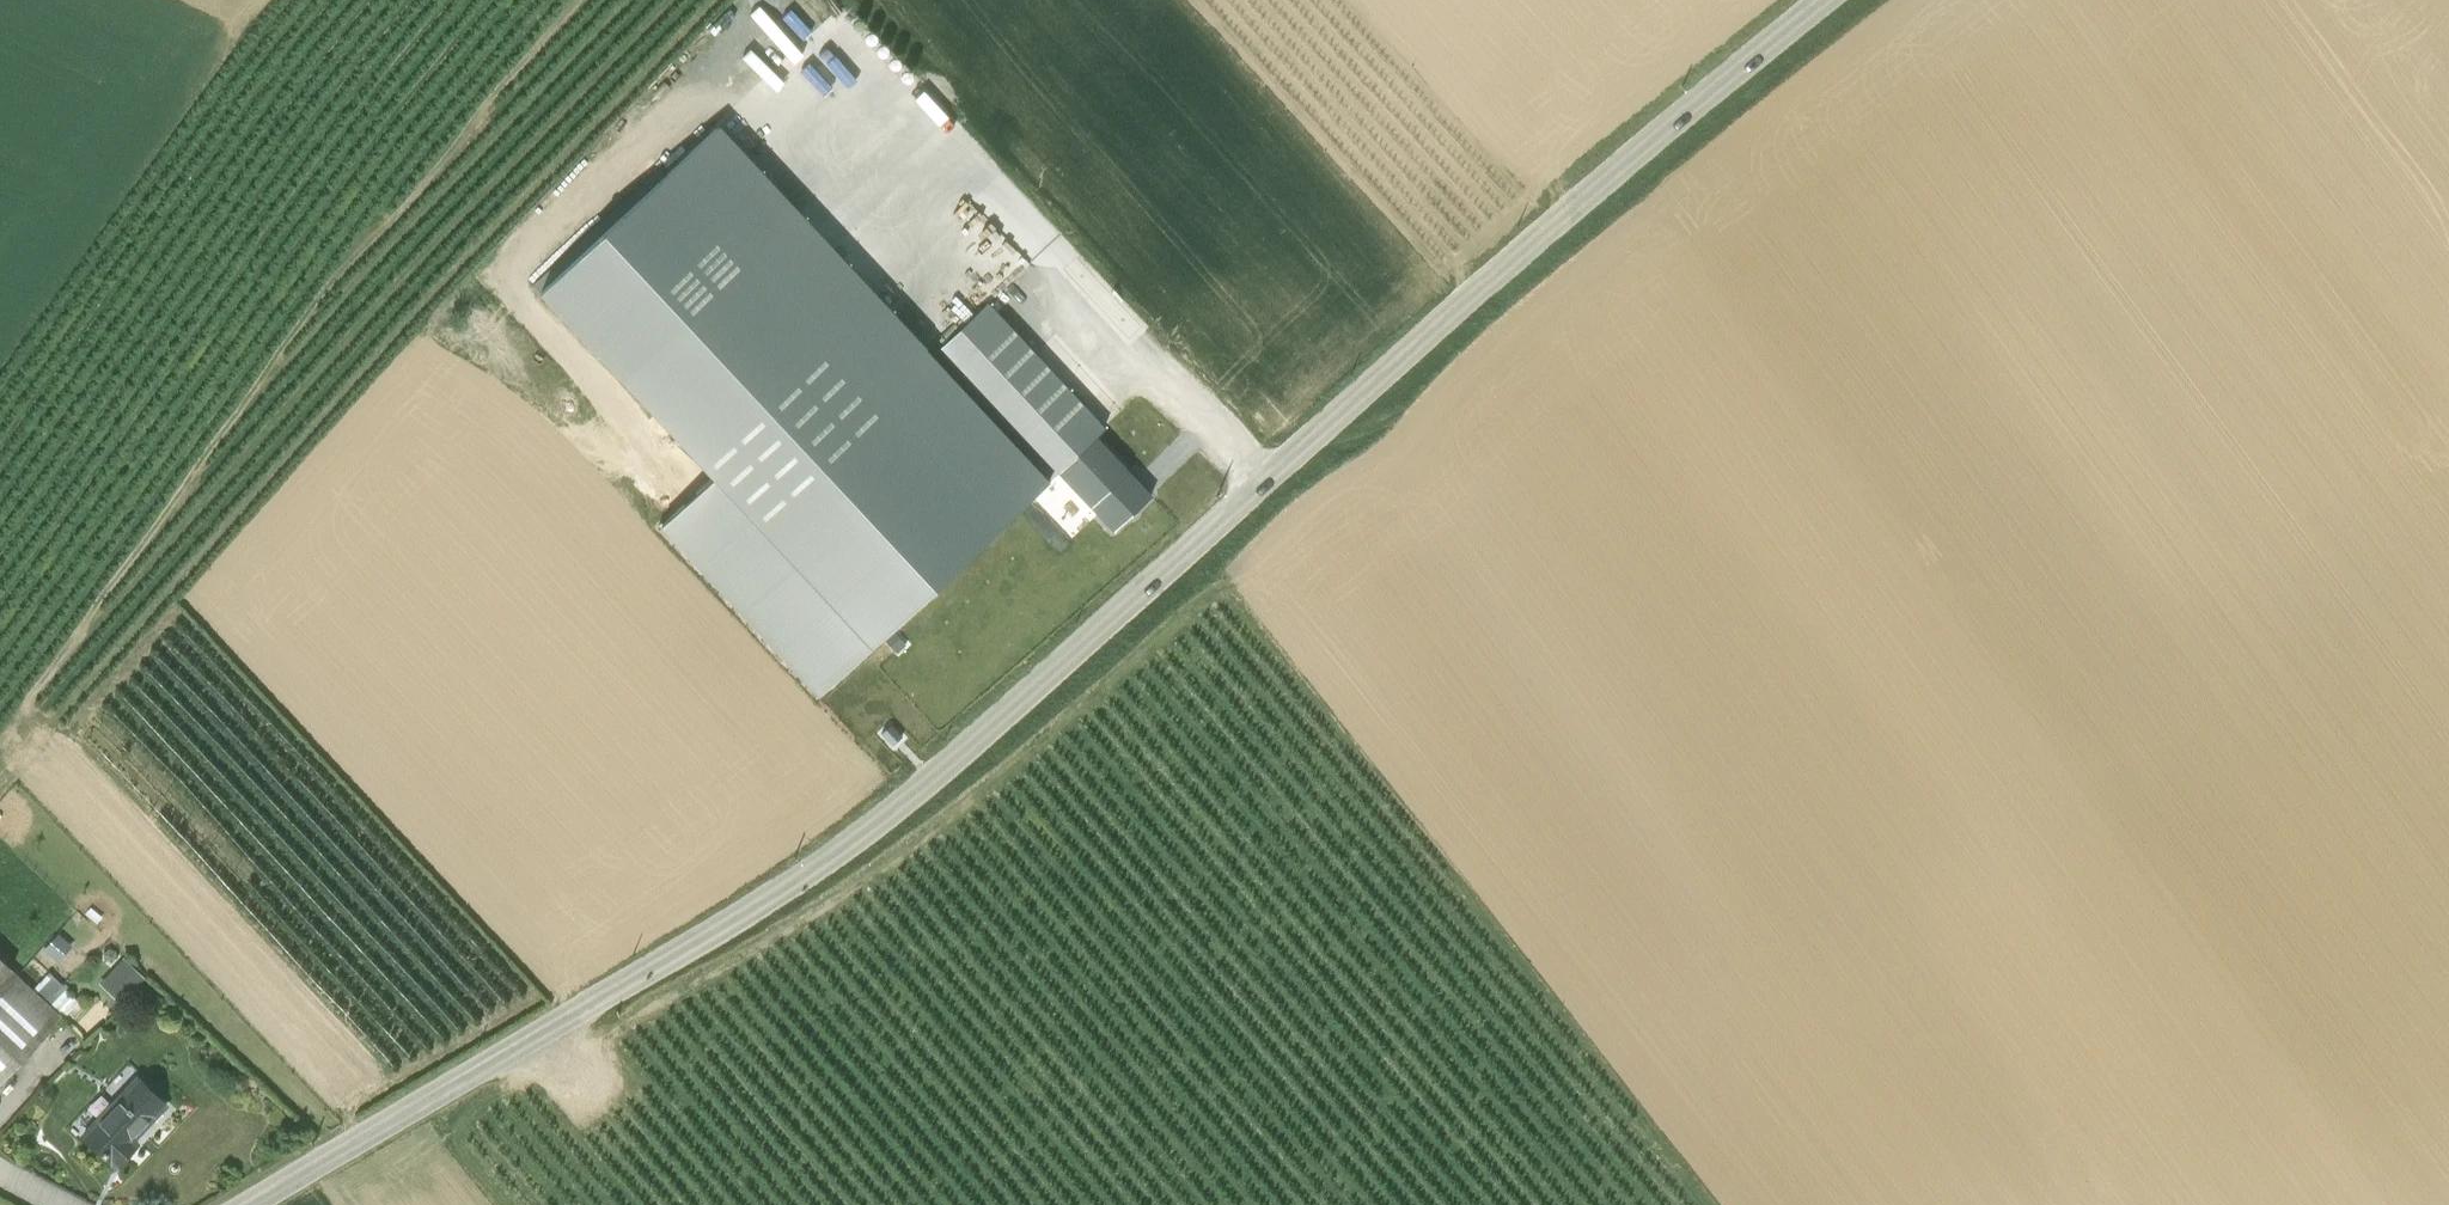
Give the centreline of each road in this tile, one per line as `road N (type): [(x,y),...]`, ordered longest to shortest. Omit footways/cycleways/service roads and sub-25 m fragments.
road 1 (tertiary): [(260,1204),(732,923),(855,839),(1000,720),(1491,278),(1825,0)]

